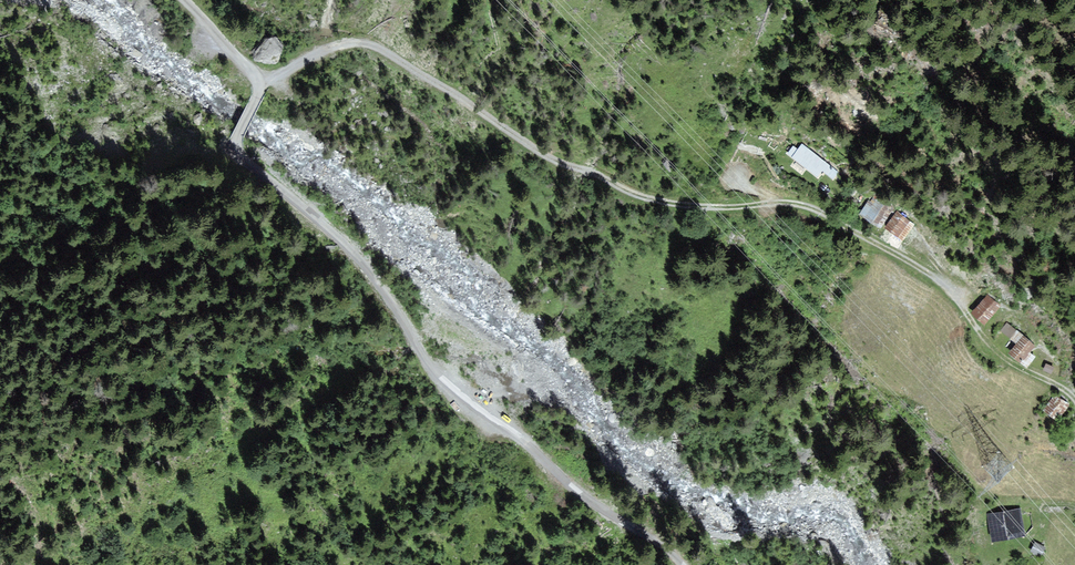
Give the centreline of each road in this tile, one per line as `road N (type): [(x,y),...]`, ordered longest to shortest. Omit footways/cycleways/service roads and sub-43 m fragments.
road 1 (track): [(258,84),(325,50),(367,44),(554,159),(646,197),(808,207),(935,277),(999,352),(1074,399)]
road 2 (unclassified): [(682,564),(446,386),(363,265),(240,158),(236,140),(258,82),(185,0)]

